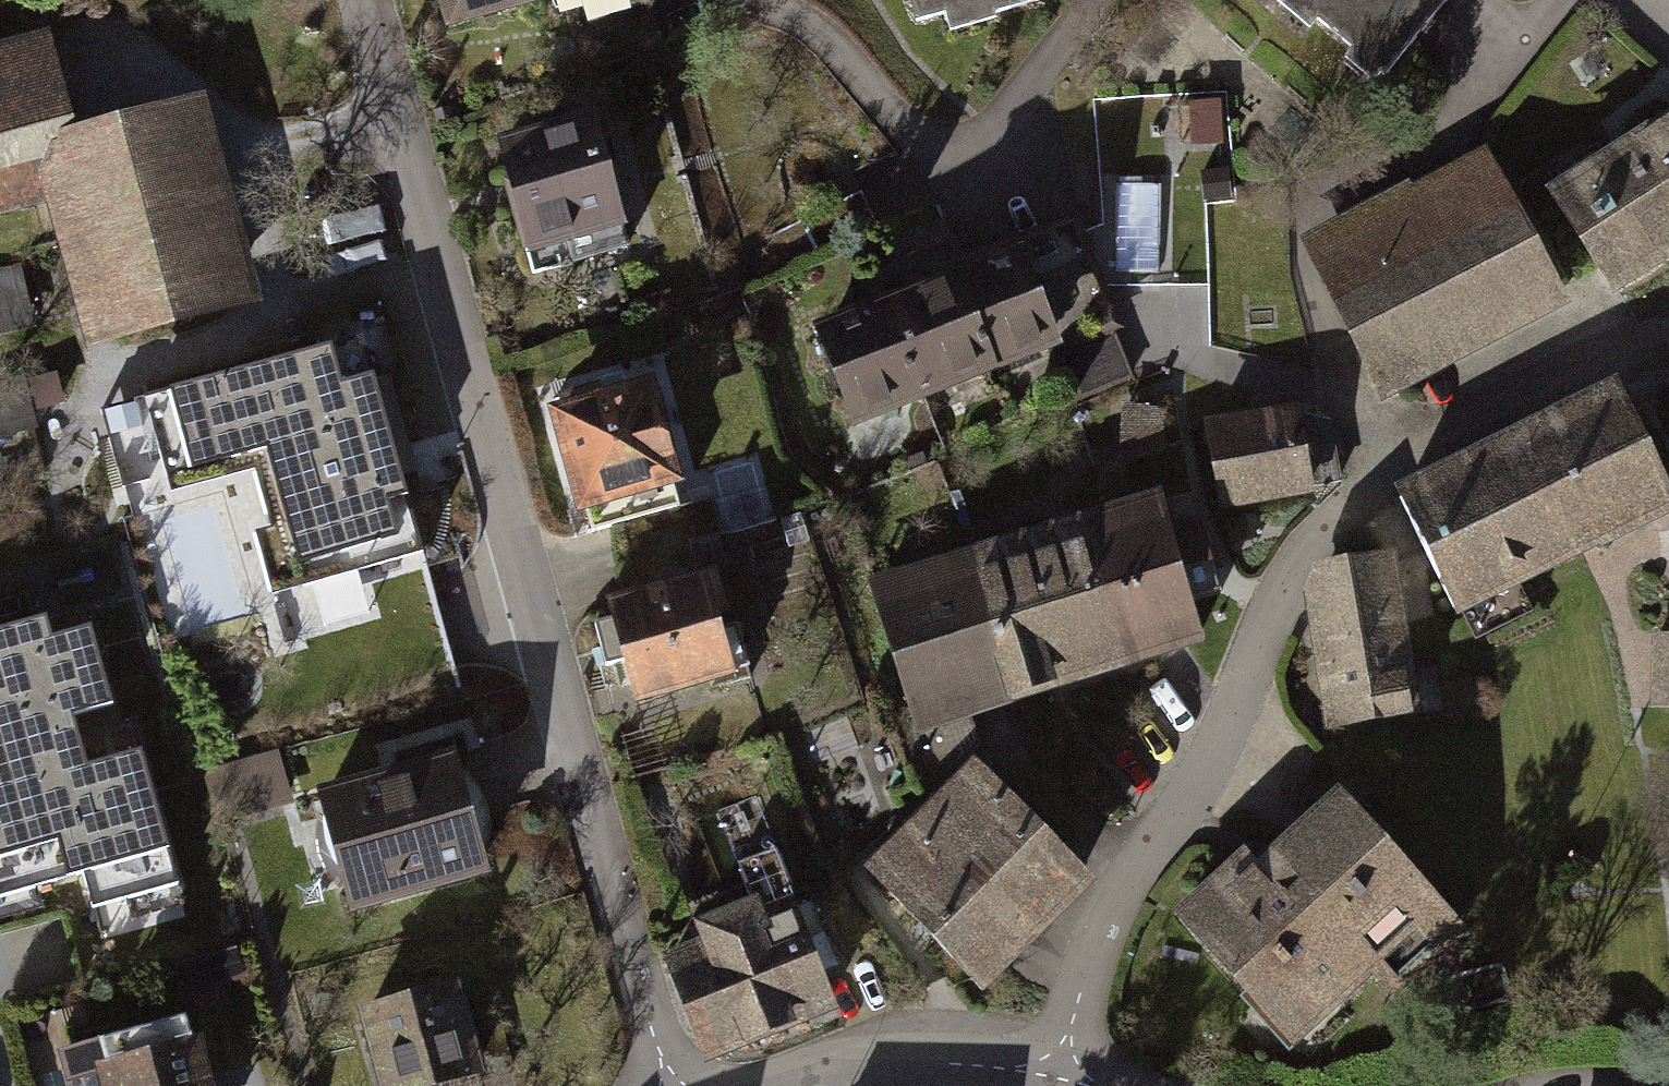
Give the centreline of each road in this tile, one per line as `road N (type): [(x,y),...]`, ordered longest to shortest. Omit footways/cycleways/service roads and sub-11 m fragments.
road 1 (residential): [(366,0),(670,1085)]
road 2 (residential): [(1051,1079),(1111,914),(1206,764),(1304,552),(1429,438),(1613,346)]
road 3 (residential): [(1051,1079),(929,1070),(779,1085)]

